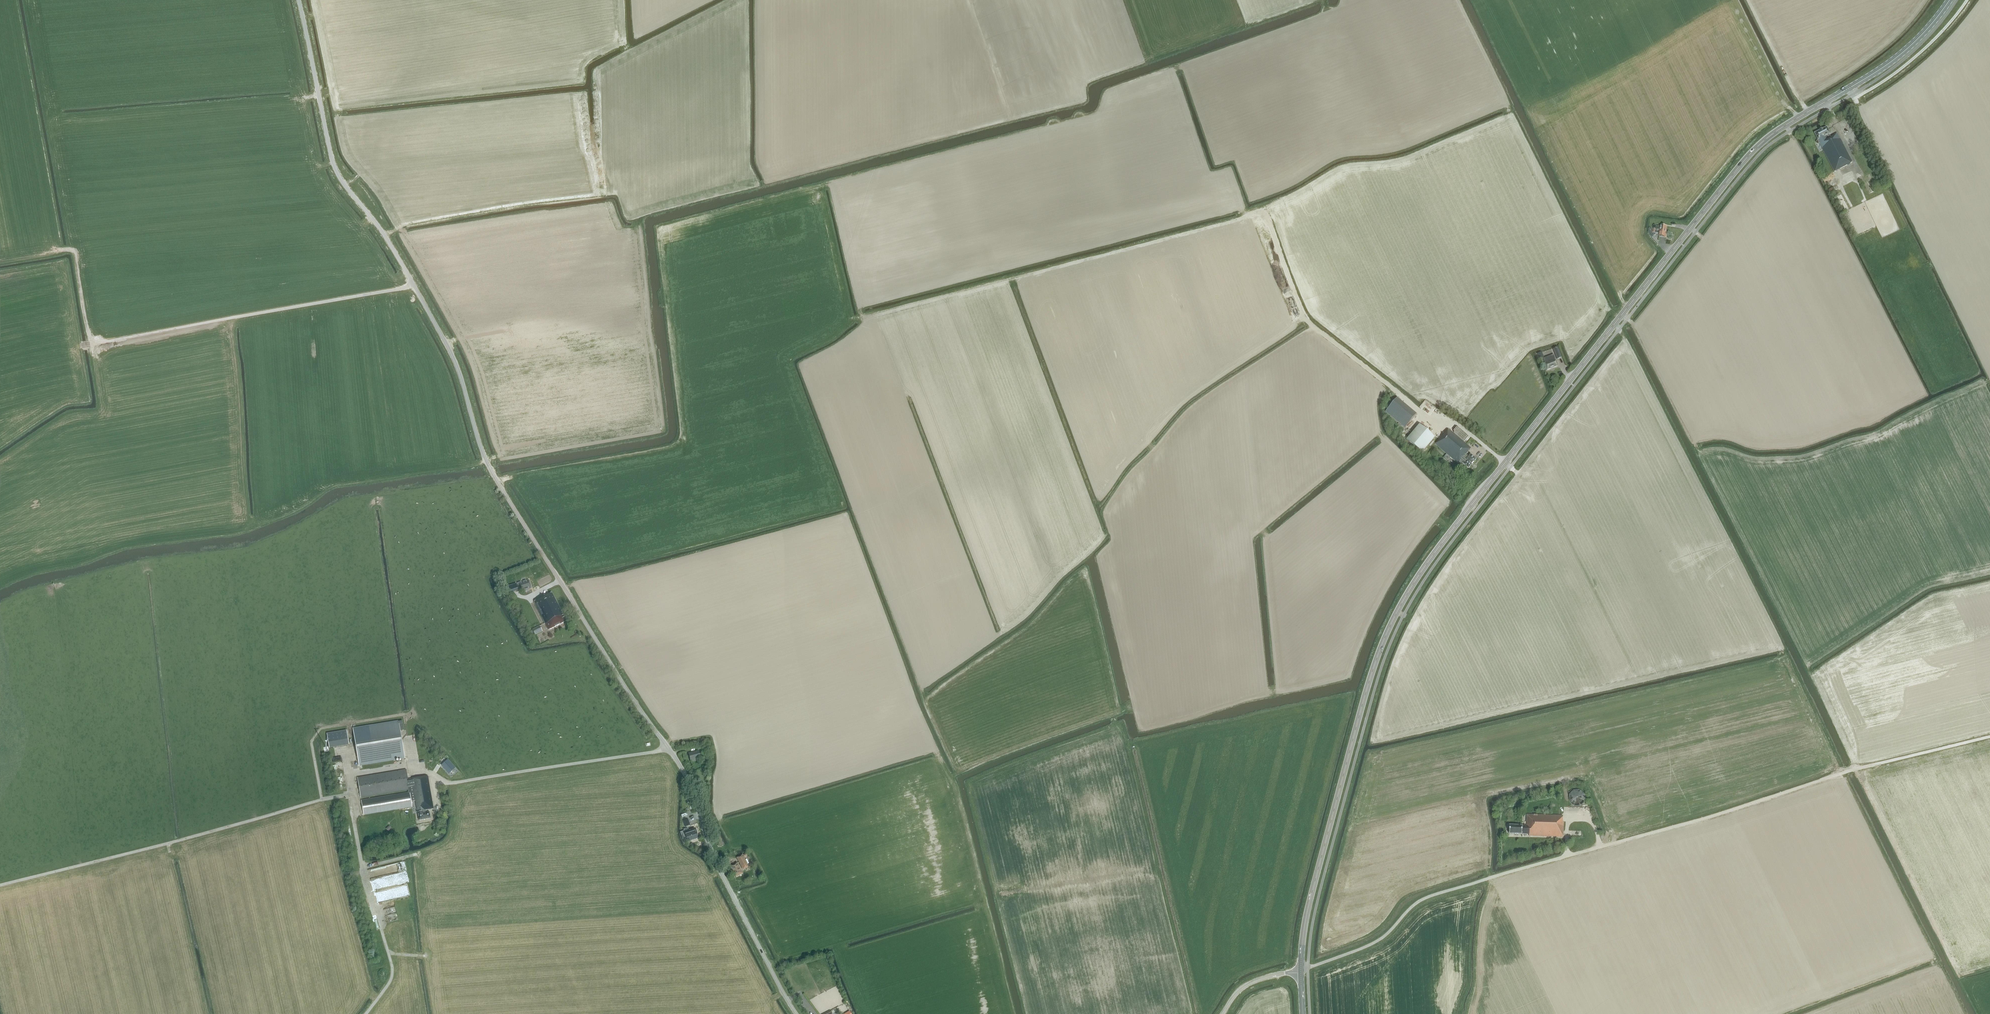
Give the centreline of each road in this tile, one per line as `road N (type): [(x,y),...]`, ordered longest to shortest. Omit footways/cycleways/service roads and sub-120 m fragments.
road 1 (primary): [(1301,970),(1308,906),(1363,703),(1413,583),(1755,149),(1892,60),(1949,0)]
road 2 (unclassified): [(668,747),(496,480),(448,348),(387,240),(336,172),(299,0)]
road 3 (unclassified): [(1301,970),(1376,941),(1429,897),(1601,847)]
road 4 (unclassified): [(797,1013),(718,866),(668,747)]
road 5 (unclassified): [(668,747),(452,783)]

